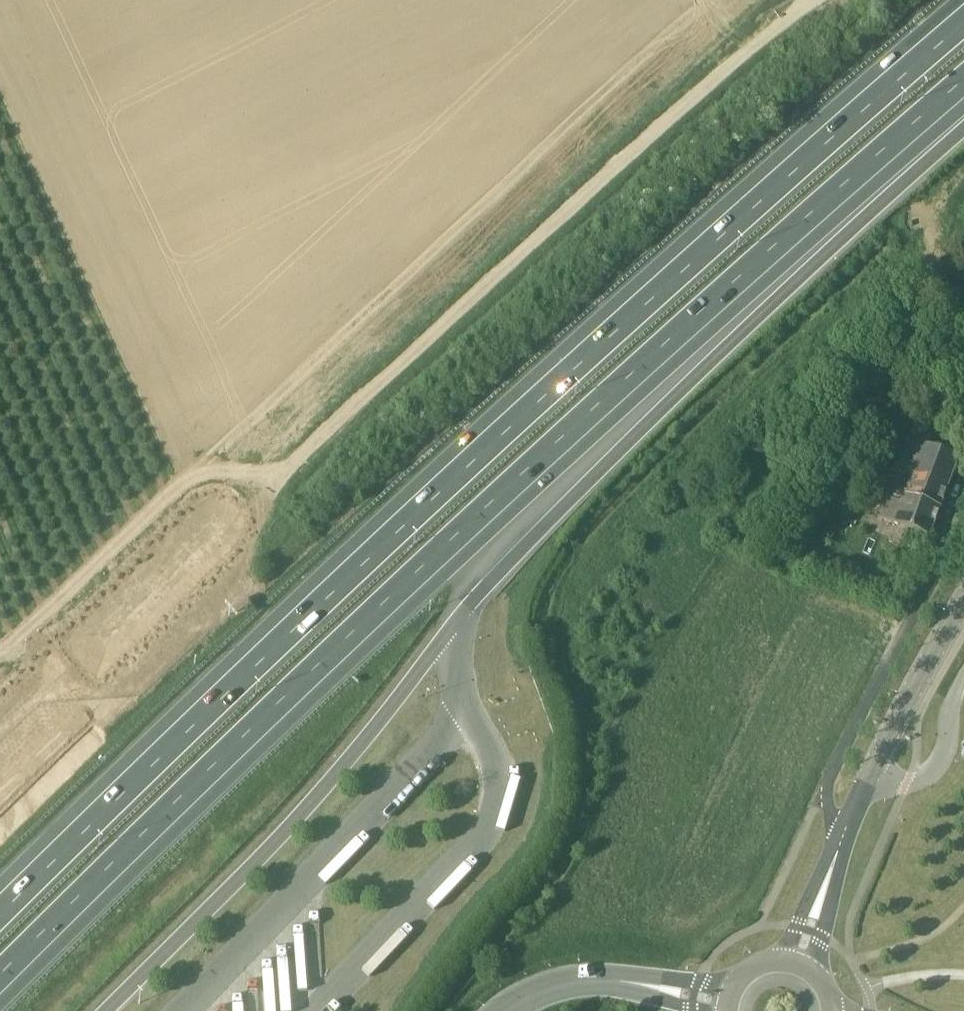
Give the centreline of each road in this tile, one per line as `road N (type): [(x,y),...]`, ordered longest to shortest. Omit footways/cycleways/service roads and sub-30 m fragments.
road 1 (motorway): [(0,984),(321,669),(963,89)]
road 2 (motorway): [(963,17),(641,299),(0,905)]
road 3 (motorway): [(447,630),(593,476),(963,131)]
road 4 (track): [(255,419),(711,0)]
road 5 (unclassified): [(963,512),(830,779),(831,816),(848,827)]
road 6 (track): [(255,419),(4,652)]
road 7 (tertiary): [(873,772),(963,601)]
road 8 (unclassified): [(873,772),(906,784),(934,773),(963,677)]
road 9 (tertiary): [(651,989),(578,983),(503,1010)]
road 10 (track): [(914,228),(963,365)]

